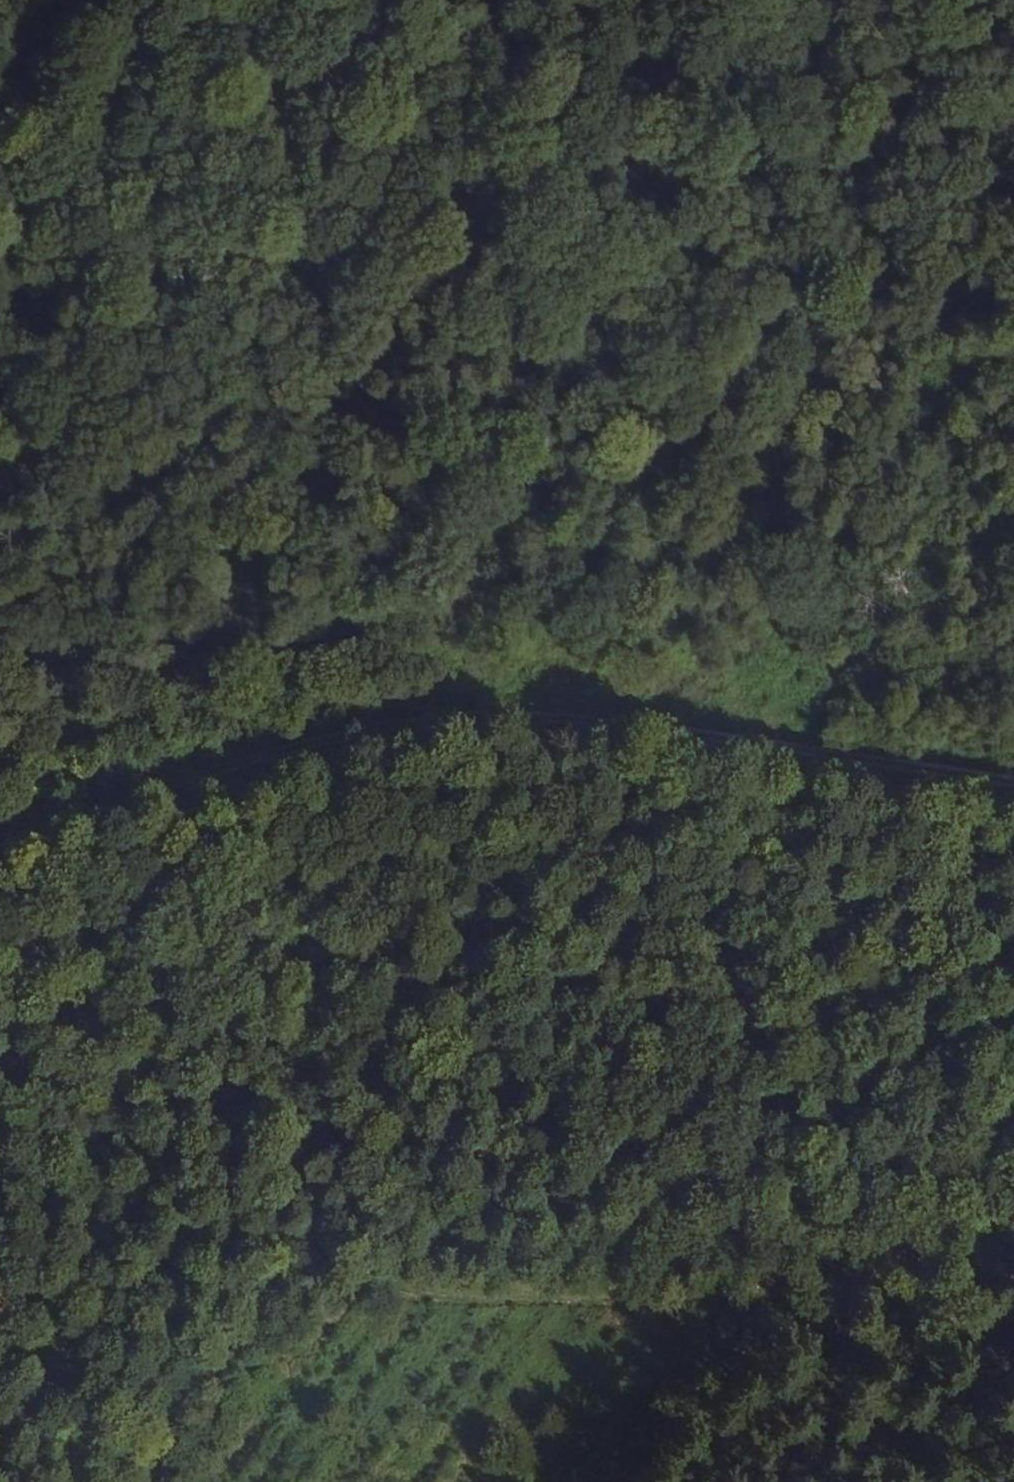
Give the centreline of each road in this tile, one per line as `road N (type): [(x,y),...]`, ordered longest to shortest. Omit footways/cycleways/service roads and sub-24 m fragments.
road 1 (track): [(0,811),(264,734),(446,700),(717,720),(1013,776)]
road 2 (track): [(1013,1102),(632,1481)]

